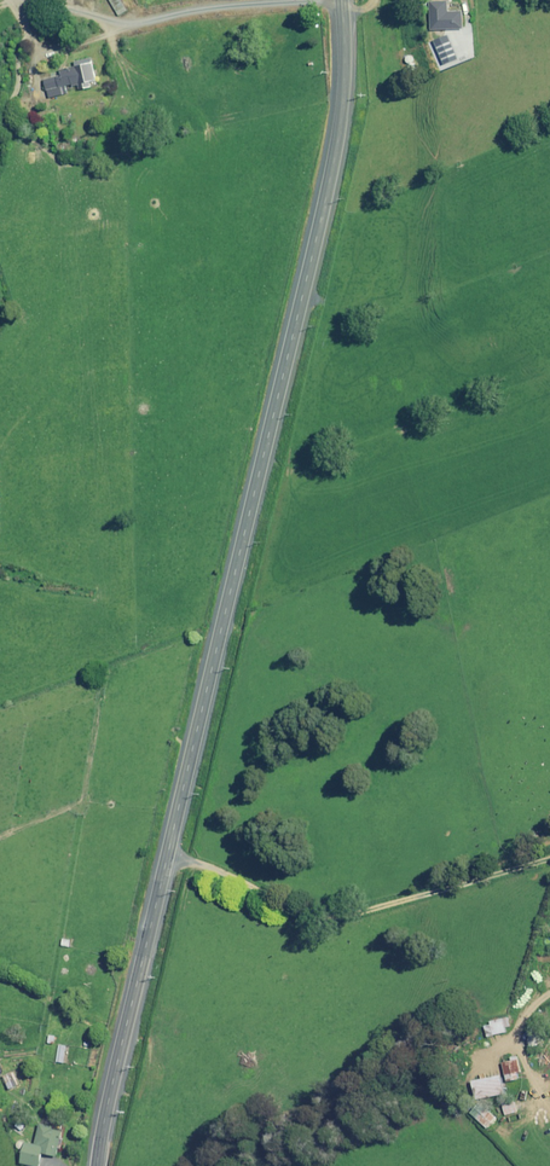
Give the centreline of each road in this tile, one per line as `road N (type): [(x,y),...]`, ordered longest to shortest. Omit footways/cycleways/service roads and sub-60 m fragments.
road 1 (tertiary): [(341,0),(337,140),(96,1165)]
road 2 (track): [(549,857),(336,913),(168,856)]
road 3 (track): [(31,0),(121,20),(301,0)]

